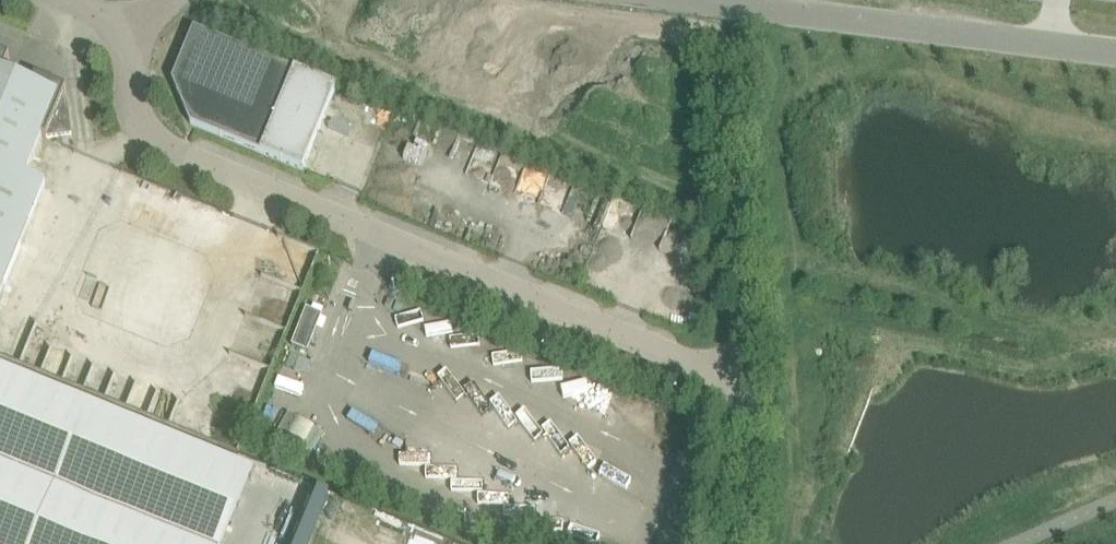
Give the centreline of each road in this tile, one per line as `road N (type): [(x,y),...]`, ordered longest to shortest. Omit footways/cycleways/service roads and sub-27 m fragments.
road 1 (unclassified): [(753,379),(155,146),(131,88),(125,36)]
road 2 (unclassified): [(704,0),(1115,52)]
road 3 (track): [(740,543),(753,379)]

